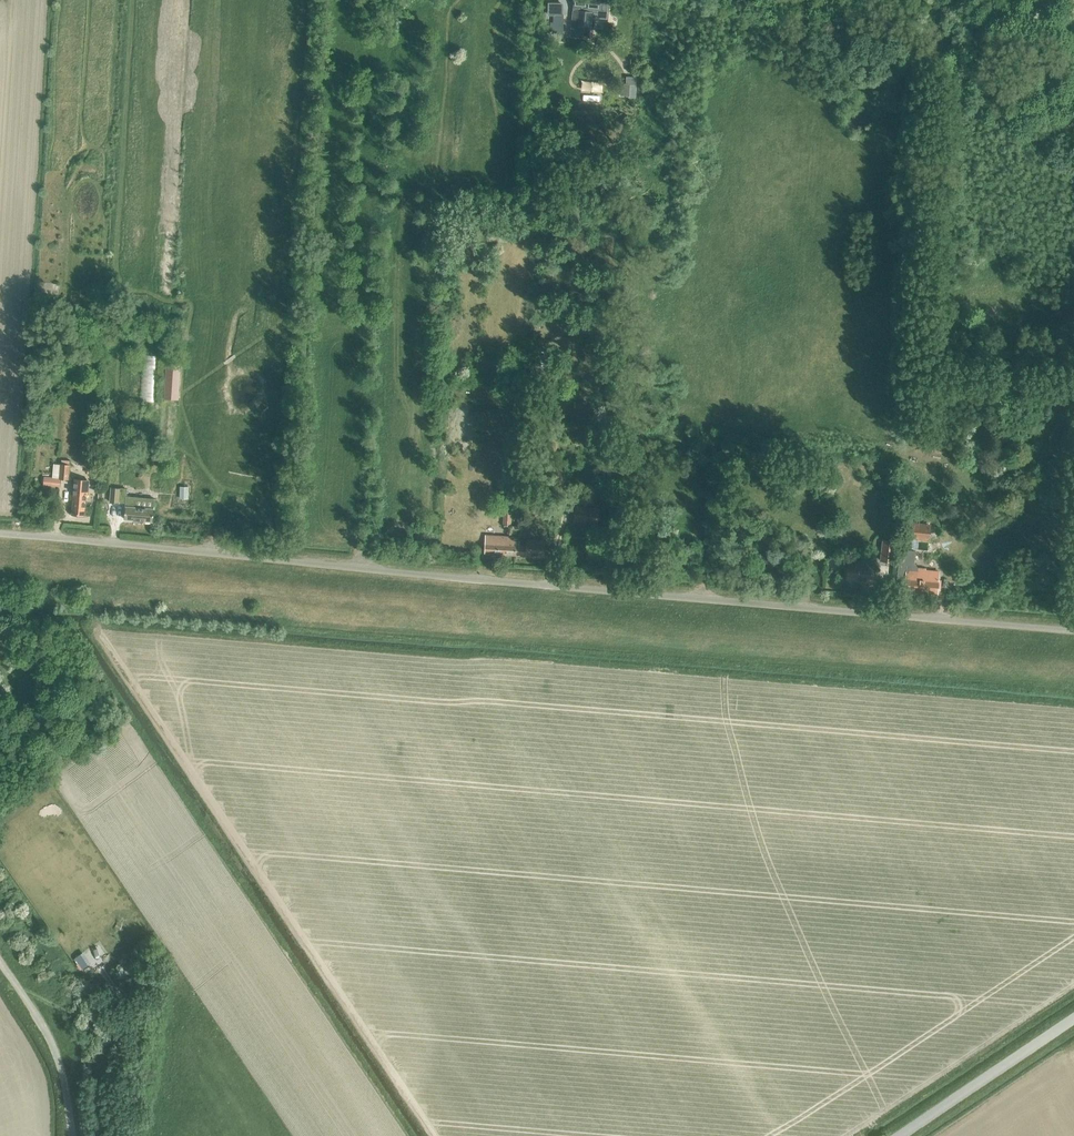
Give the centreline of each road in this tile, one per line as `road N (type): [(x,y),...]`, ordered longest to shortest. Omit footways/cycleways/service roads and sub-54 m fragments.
road 1 (unclassified): [(1073,628),(0,533)]
road 2 (track): [(0,598),(282,625)]
road 3 (unclassified): [(899,1135),(1073,1019)]
road 4 (unclassified): [(73,1135),(51,1041),(0,964)]

